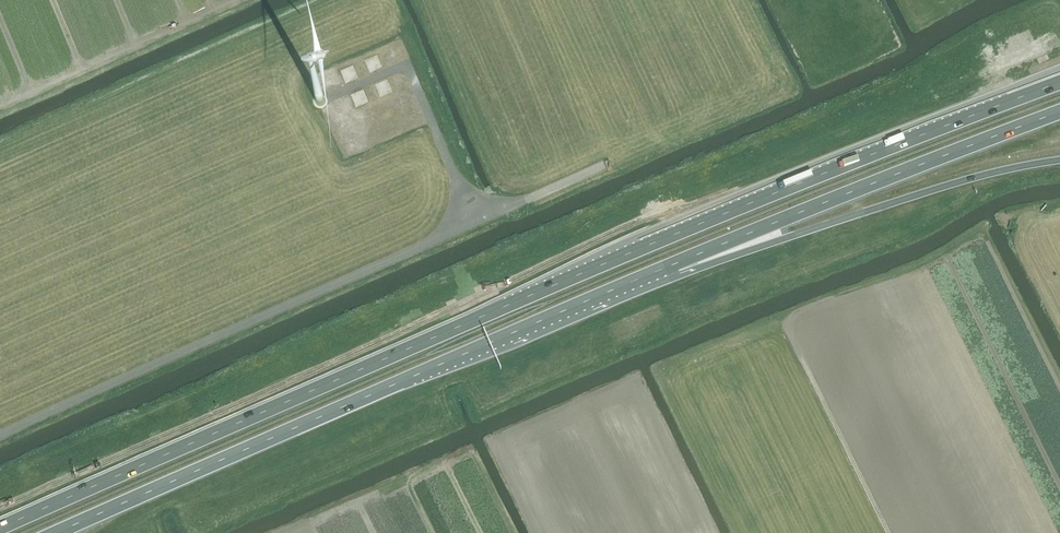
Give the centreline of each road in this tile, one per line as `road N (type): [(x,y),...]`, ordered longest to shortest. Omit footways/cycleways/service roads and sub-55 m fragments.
road 1 (trunk): [(1011,100),(703,222),(0,528)]
road 2 (trunk): [(54,532),(677,263)]
road 3 (track): [(0,435),(603,165)]
road 4 (trunk): [(677,263),(1059,111)]
road 5 (trunk): [(677,263),(1059,159)]
road 6 (track): [(477,219),(403,66),(338,92)]

